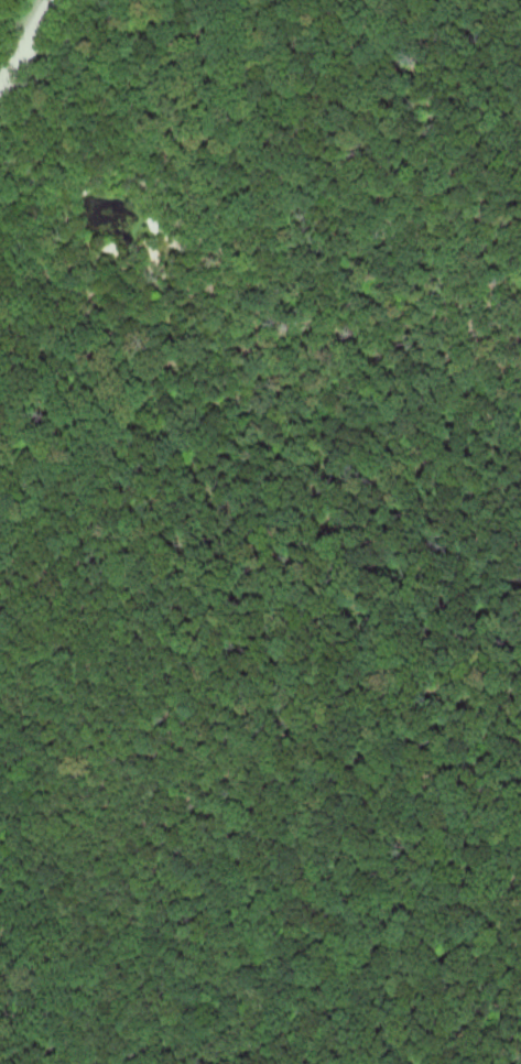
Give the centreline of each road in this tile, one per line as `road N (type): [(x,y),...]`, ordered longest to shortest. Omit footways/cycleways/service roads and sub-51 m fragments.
road 1 (residential): [(0,162),(83,0)]

